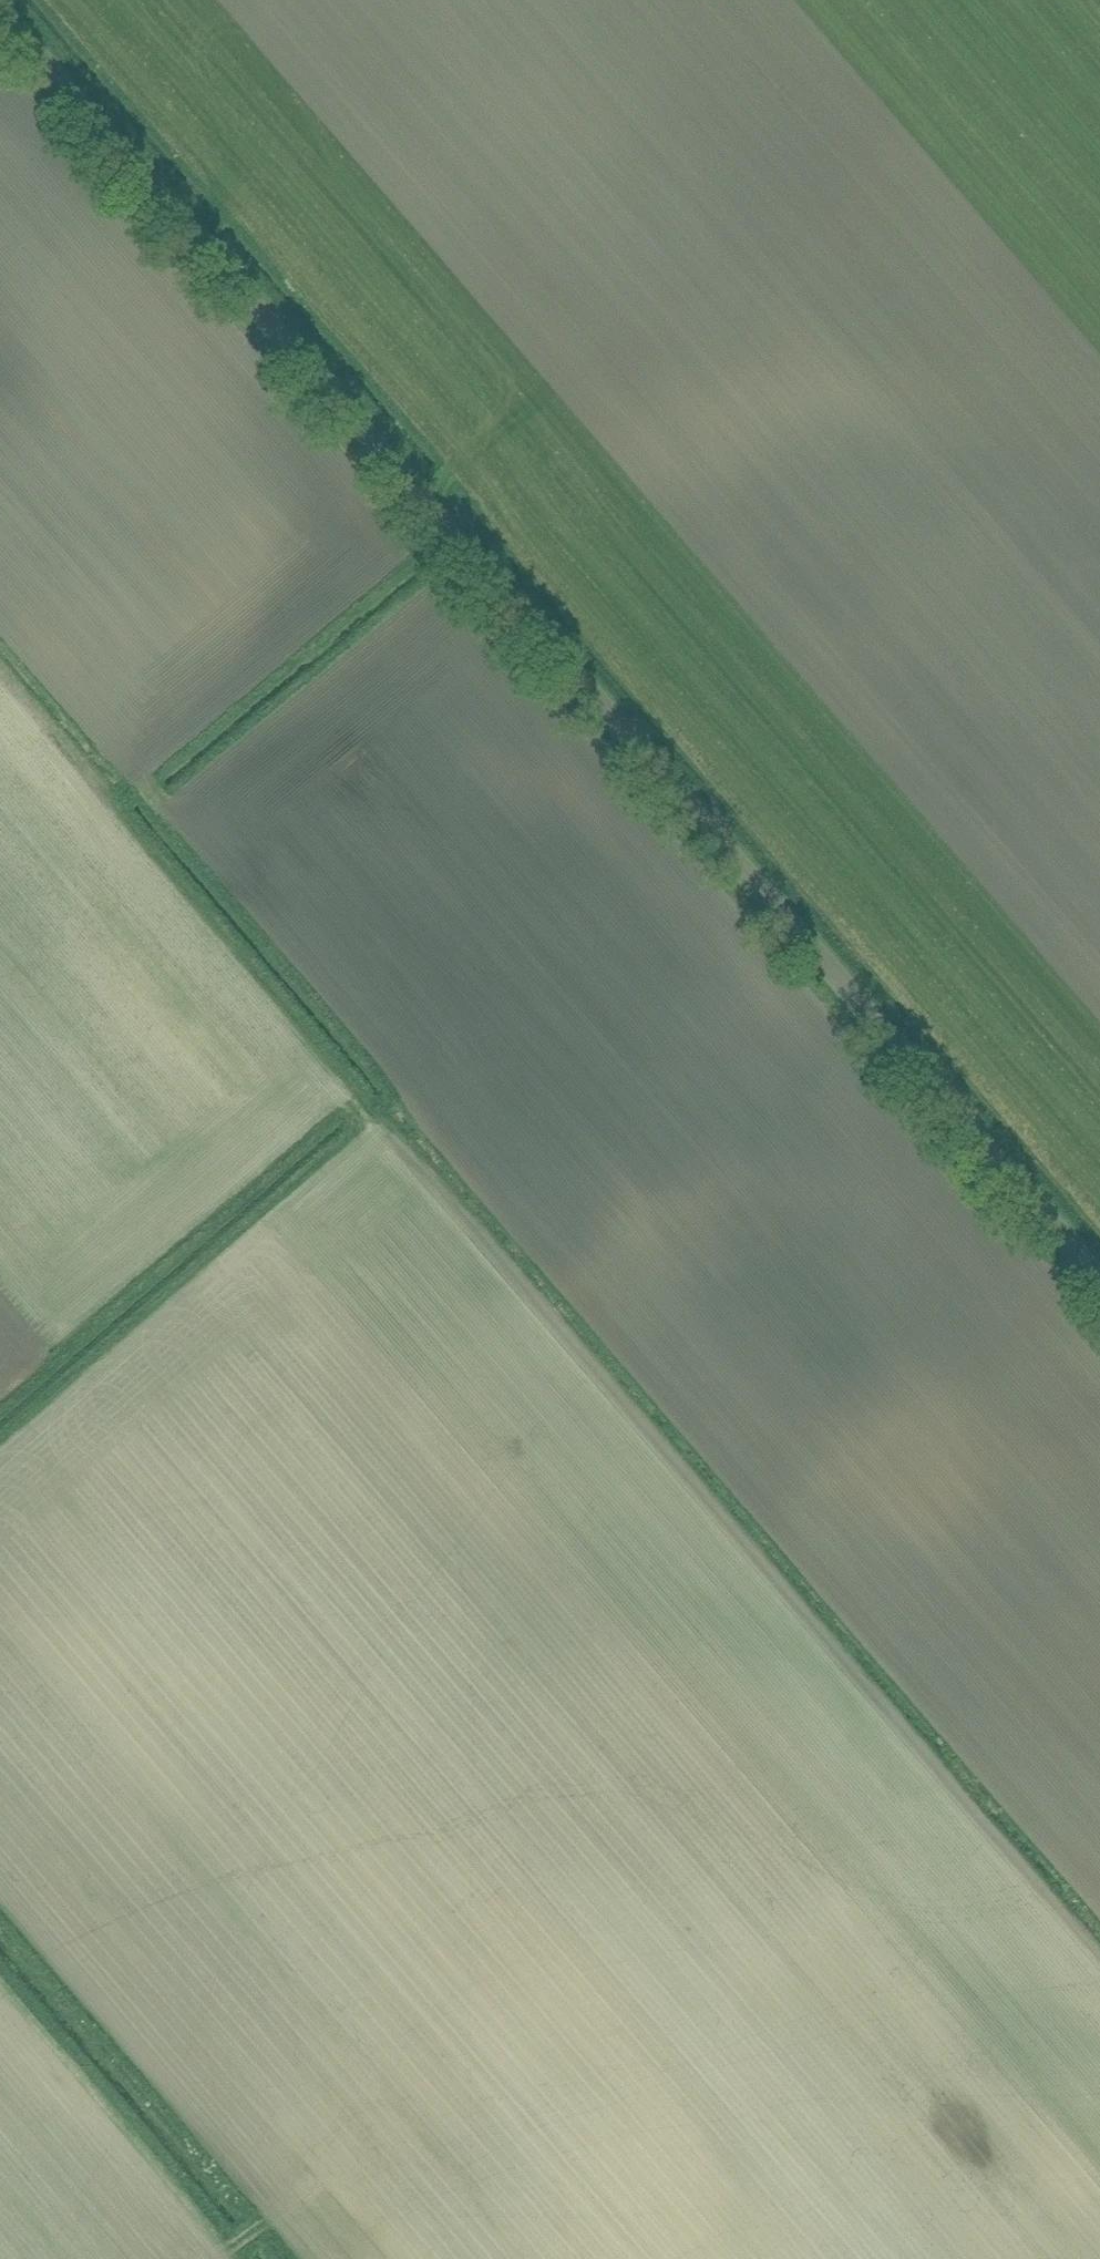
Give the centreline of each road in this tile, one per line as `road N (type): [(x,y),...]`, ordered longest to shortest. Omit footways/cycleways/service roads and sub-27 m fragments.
road 1 (unclassified): [(1099,1275),(0,17)]

